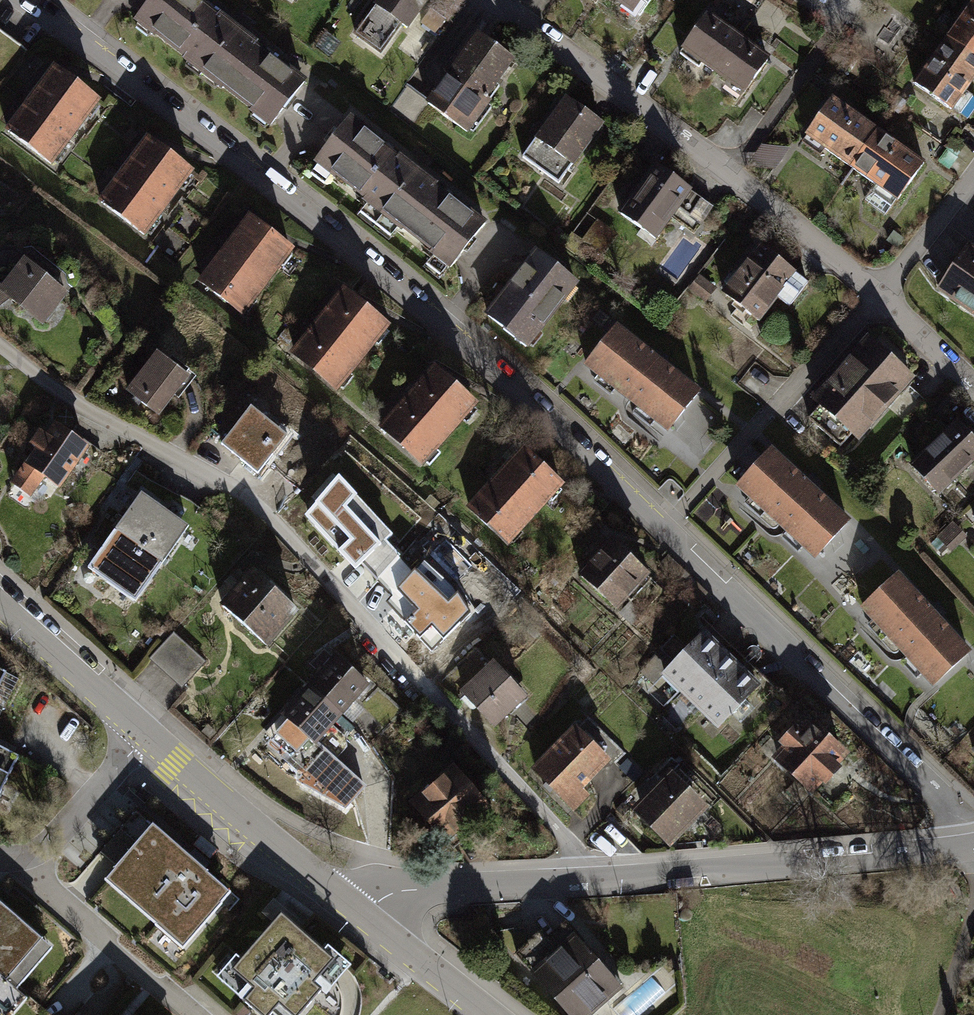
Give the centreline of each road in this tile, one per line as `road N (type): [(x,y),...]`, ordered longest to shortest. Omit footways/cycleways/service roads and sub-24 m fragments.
road 1 (residential): [(666,524),(462,334),(24,0)]
road 2 (residential): [(586,880),(569,845),(263,515),(181,460),(64,400),(0,352)]
road 3 (residential): [(881,294),(495,0)]
road 4 (residential): [(973,824),(666,524)]
road 5 (residential): [(586,880),(973,845)]
road 6 (residential): [(666,524),(881,294)]
road 7 (residential): [(369,915),(146,737)]
road 8 (residential): [(34,853),(51,892),(191,1014)]
road 9 (residential): [(369,915),(399,889),(586,880)]
road 10 (residential): [(146,737),(0,603)]
road 11 (residential): [(34,853),(146,737)]
road 12 (residential): [(493,1014),(369,915)]
road 13 (residential): [(881,294),(973,173)]
road 14 (residential): [(973,386),(881,294)]

